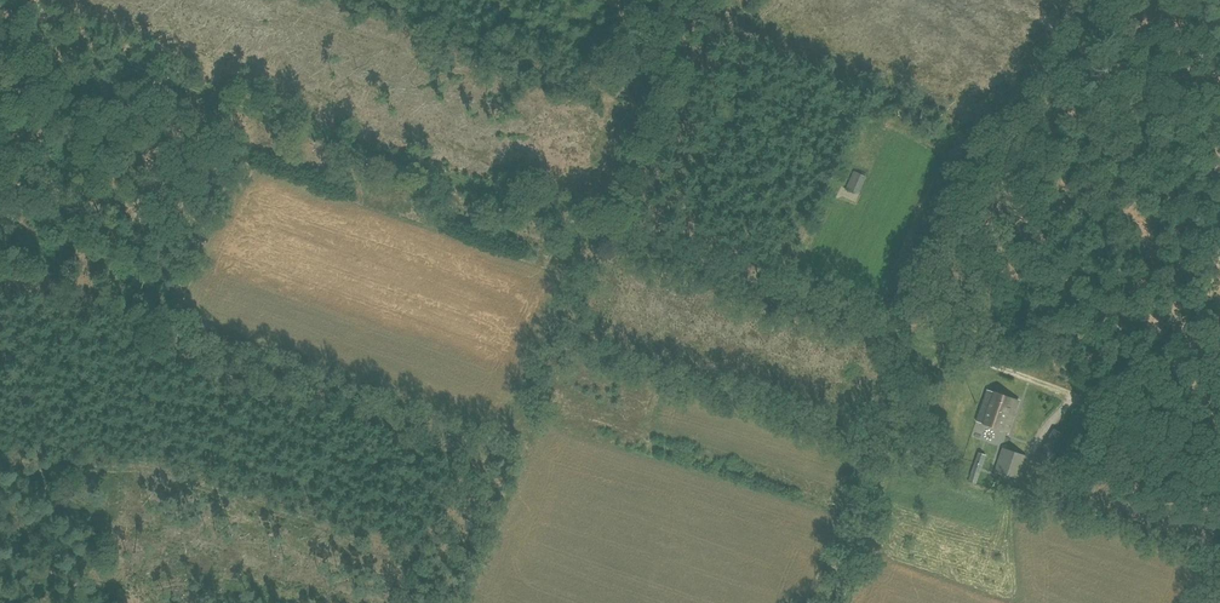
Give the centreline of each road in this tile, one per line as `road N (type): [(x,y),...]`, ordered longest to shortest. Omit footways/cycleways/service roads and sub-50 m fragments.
road 1 (track): [(694,0),(601,231),(0,21)]
road 2 (track): [(1219,447),(601,231)]
road 3 (track): [(1106,0),(945,347)]

